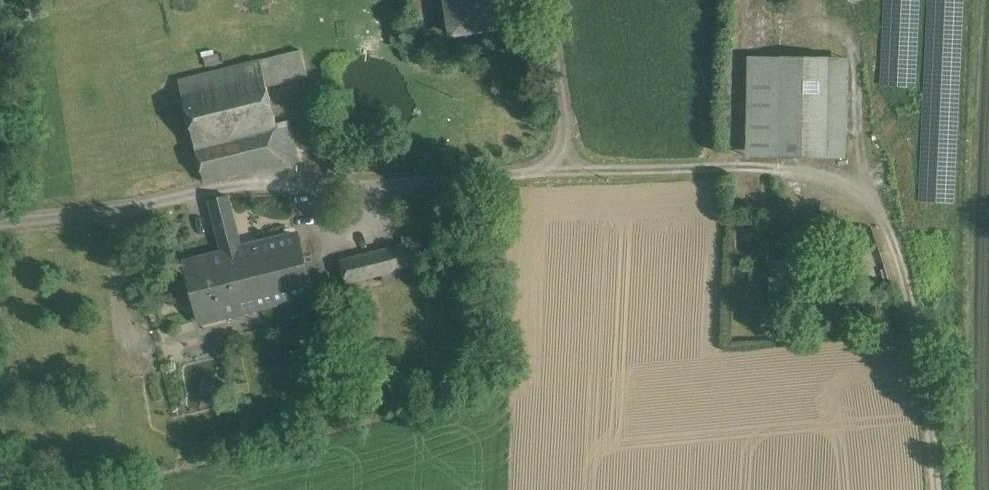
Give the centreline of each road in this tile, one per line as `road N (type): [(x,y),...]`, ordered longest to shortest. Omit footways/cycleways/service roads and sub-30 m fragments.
road 1 (track): [(568,167),(765,168),(829,190),(891,231),(911,283),(938,489)]

